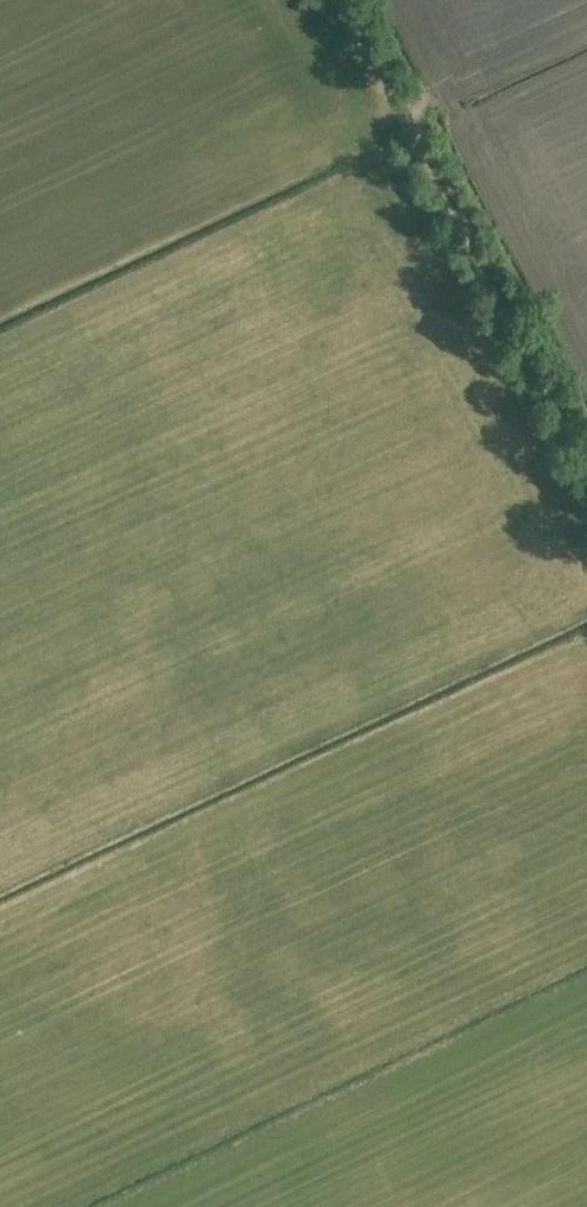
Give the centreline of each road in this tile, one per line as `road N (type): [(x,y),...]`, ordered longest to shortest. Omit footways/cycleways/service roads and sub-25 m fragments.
road 1 (track): [(341,0),(586,469)]

